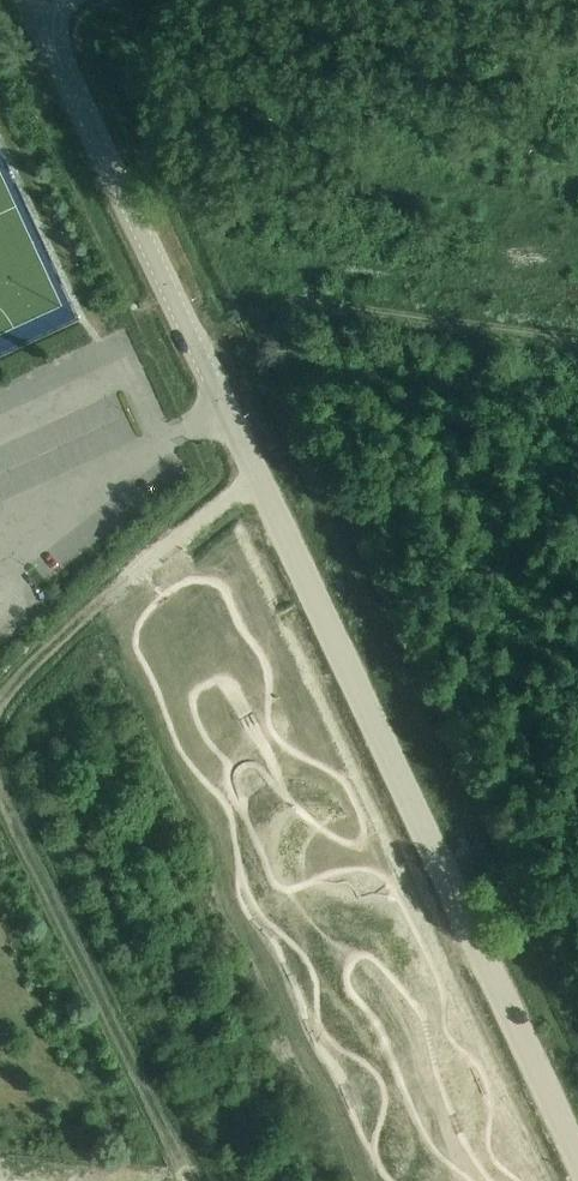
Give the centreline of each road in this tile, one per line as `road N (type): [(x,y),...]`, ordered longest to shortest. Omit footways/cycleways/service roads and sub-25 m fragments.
road 1 (unclassified): [(577,1157),(56,50),(56,0)]
road 2 (track): [(0,789),(191,1180)]
road 3 (track): [(258,477),(71,627),(0,703)]

